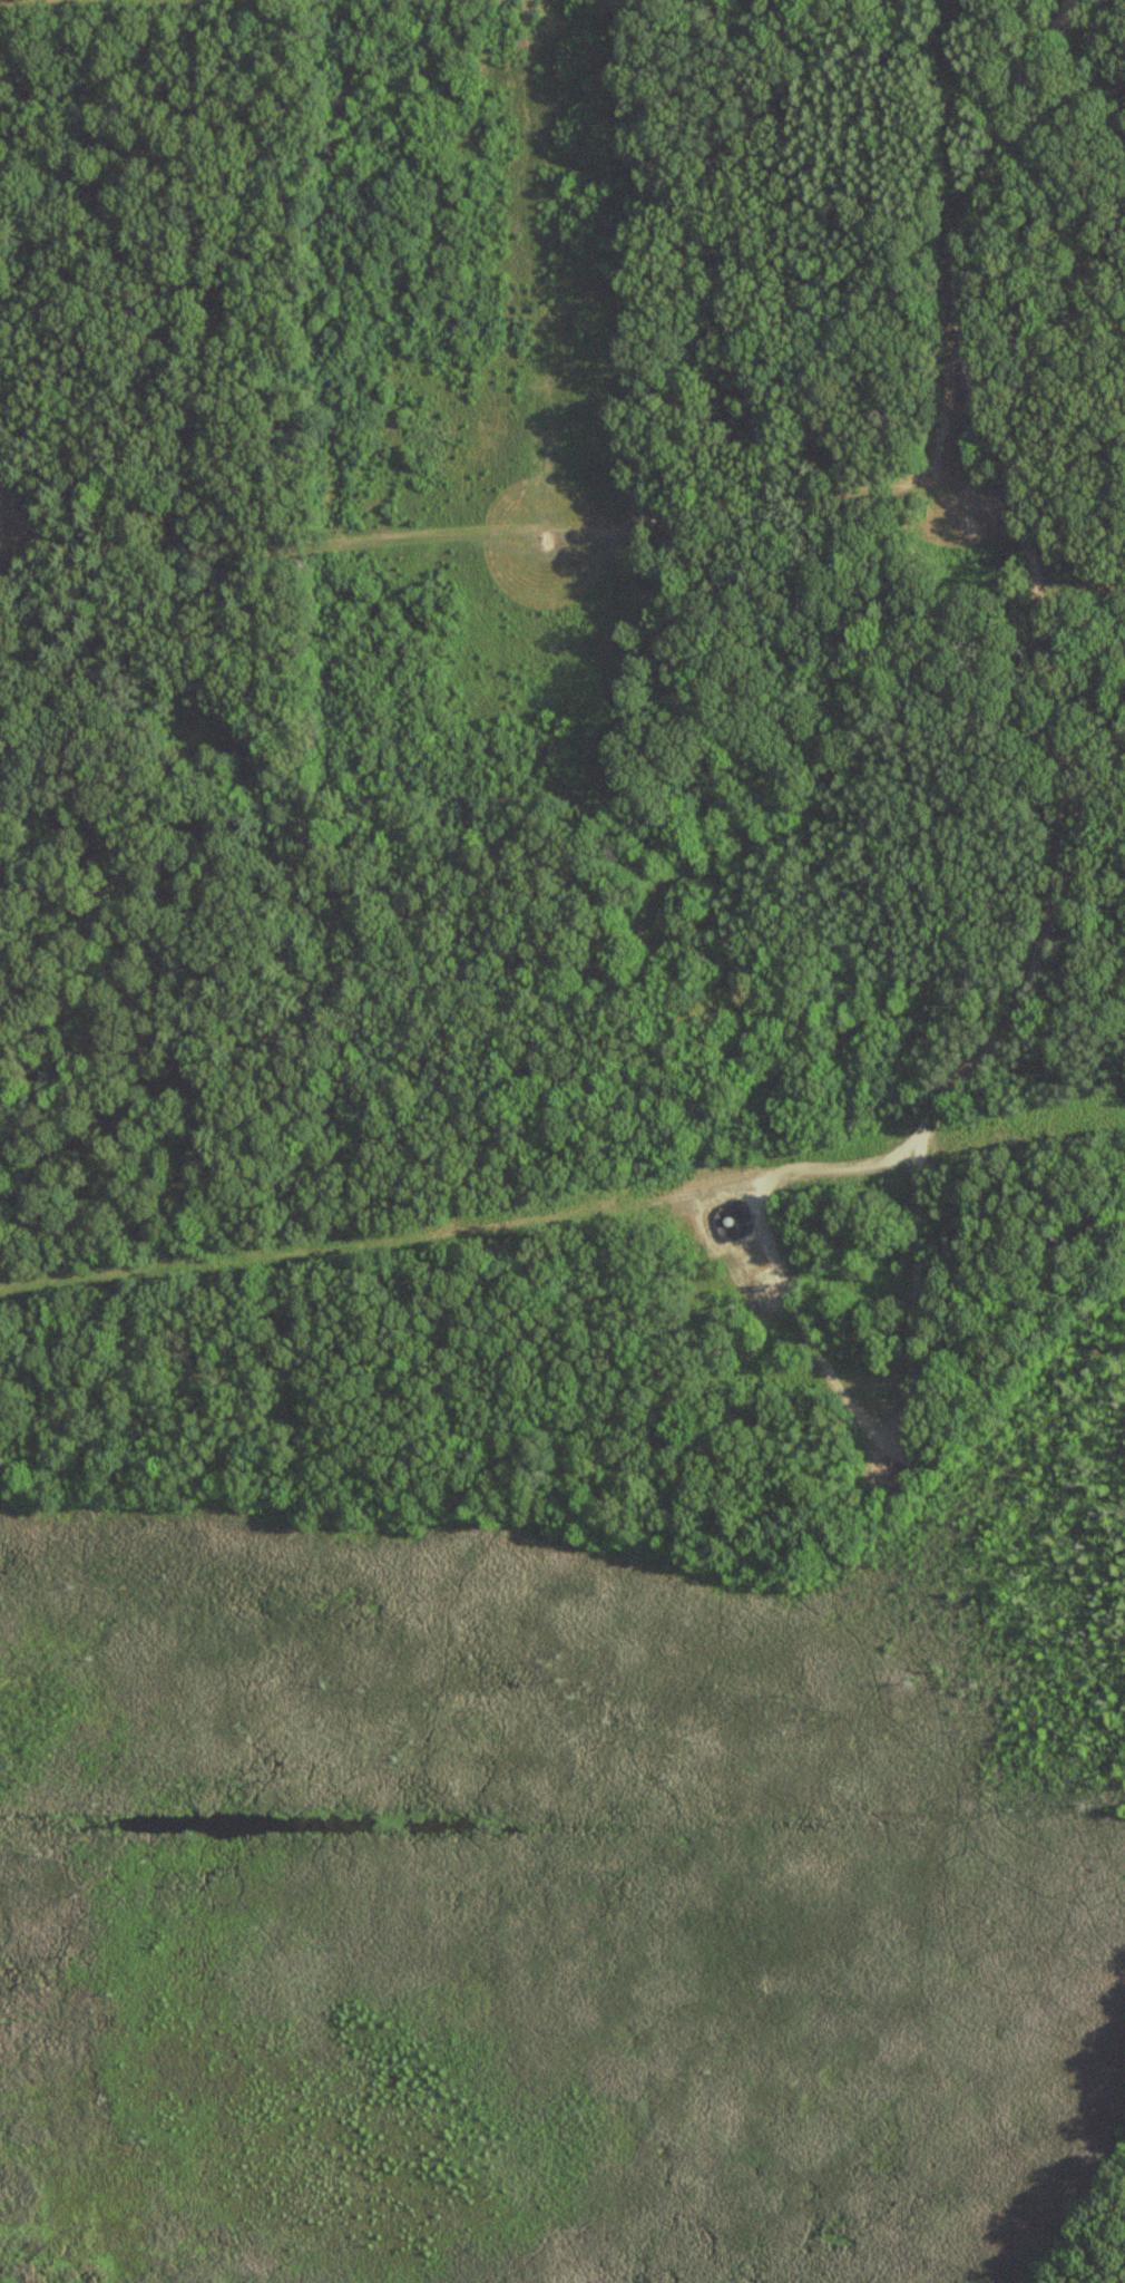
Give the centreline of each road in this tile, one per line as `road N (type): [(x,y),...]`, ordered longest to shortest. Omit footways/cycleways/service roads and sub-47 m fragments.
road 1 (residential): [(0,1414),(13,1427),(215,1409),(380,1435),(522,1439),(840,1378),(945,1108),(1013,1043),(1070,924),(1060,739),(1038,566),(969,406),(943,266),(1071,0)]
road 2 (residential): [(0,550),(14,560),(628,541),(951,514),(1124,606)]
road 3 (residential): [(828,1380),(781,1309),(753,1237),(784,1187),(912,1188)]

